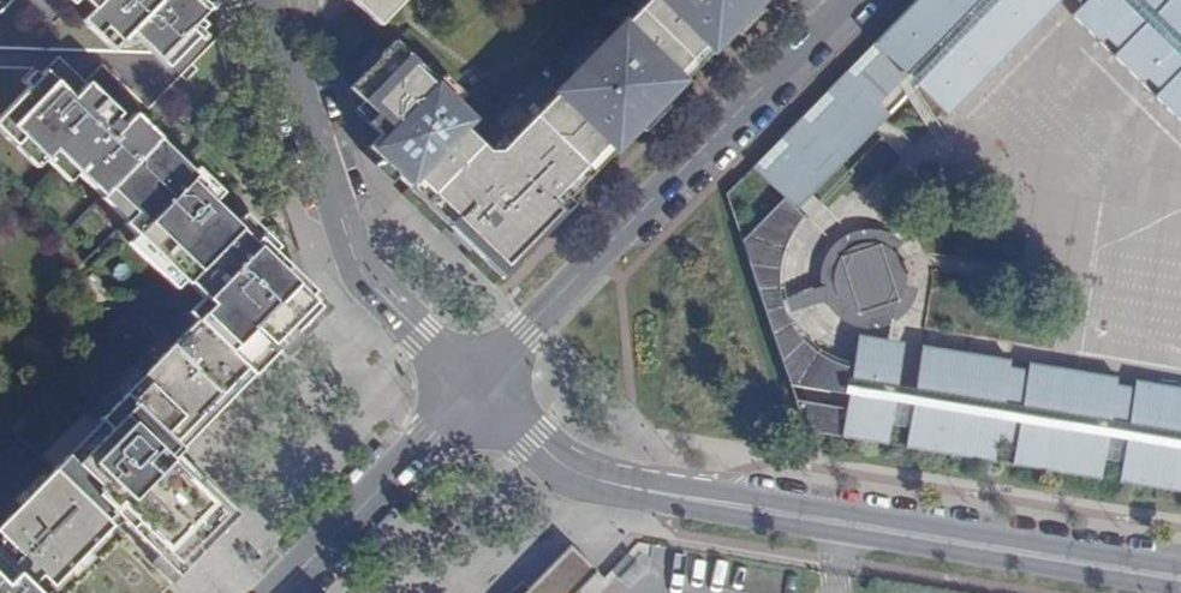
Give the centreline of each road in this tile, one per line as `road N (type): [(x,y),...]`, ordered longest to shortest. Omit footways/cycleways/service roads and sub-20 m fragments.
road 1 (tertiary): [(476,386),(556,458),(604,481),(1180,579)]
road 2 (tertiary): [(476,386),(849,0)]
road 3 (residential): [(271,0),(353,246),(375,286),(476,386)]
road 4 (tertiary): [(281,592),(476,386)]

